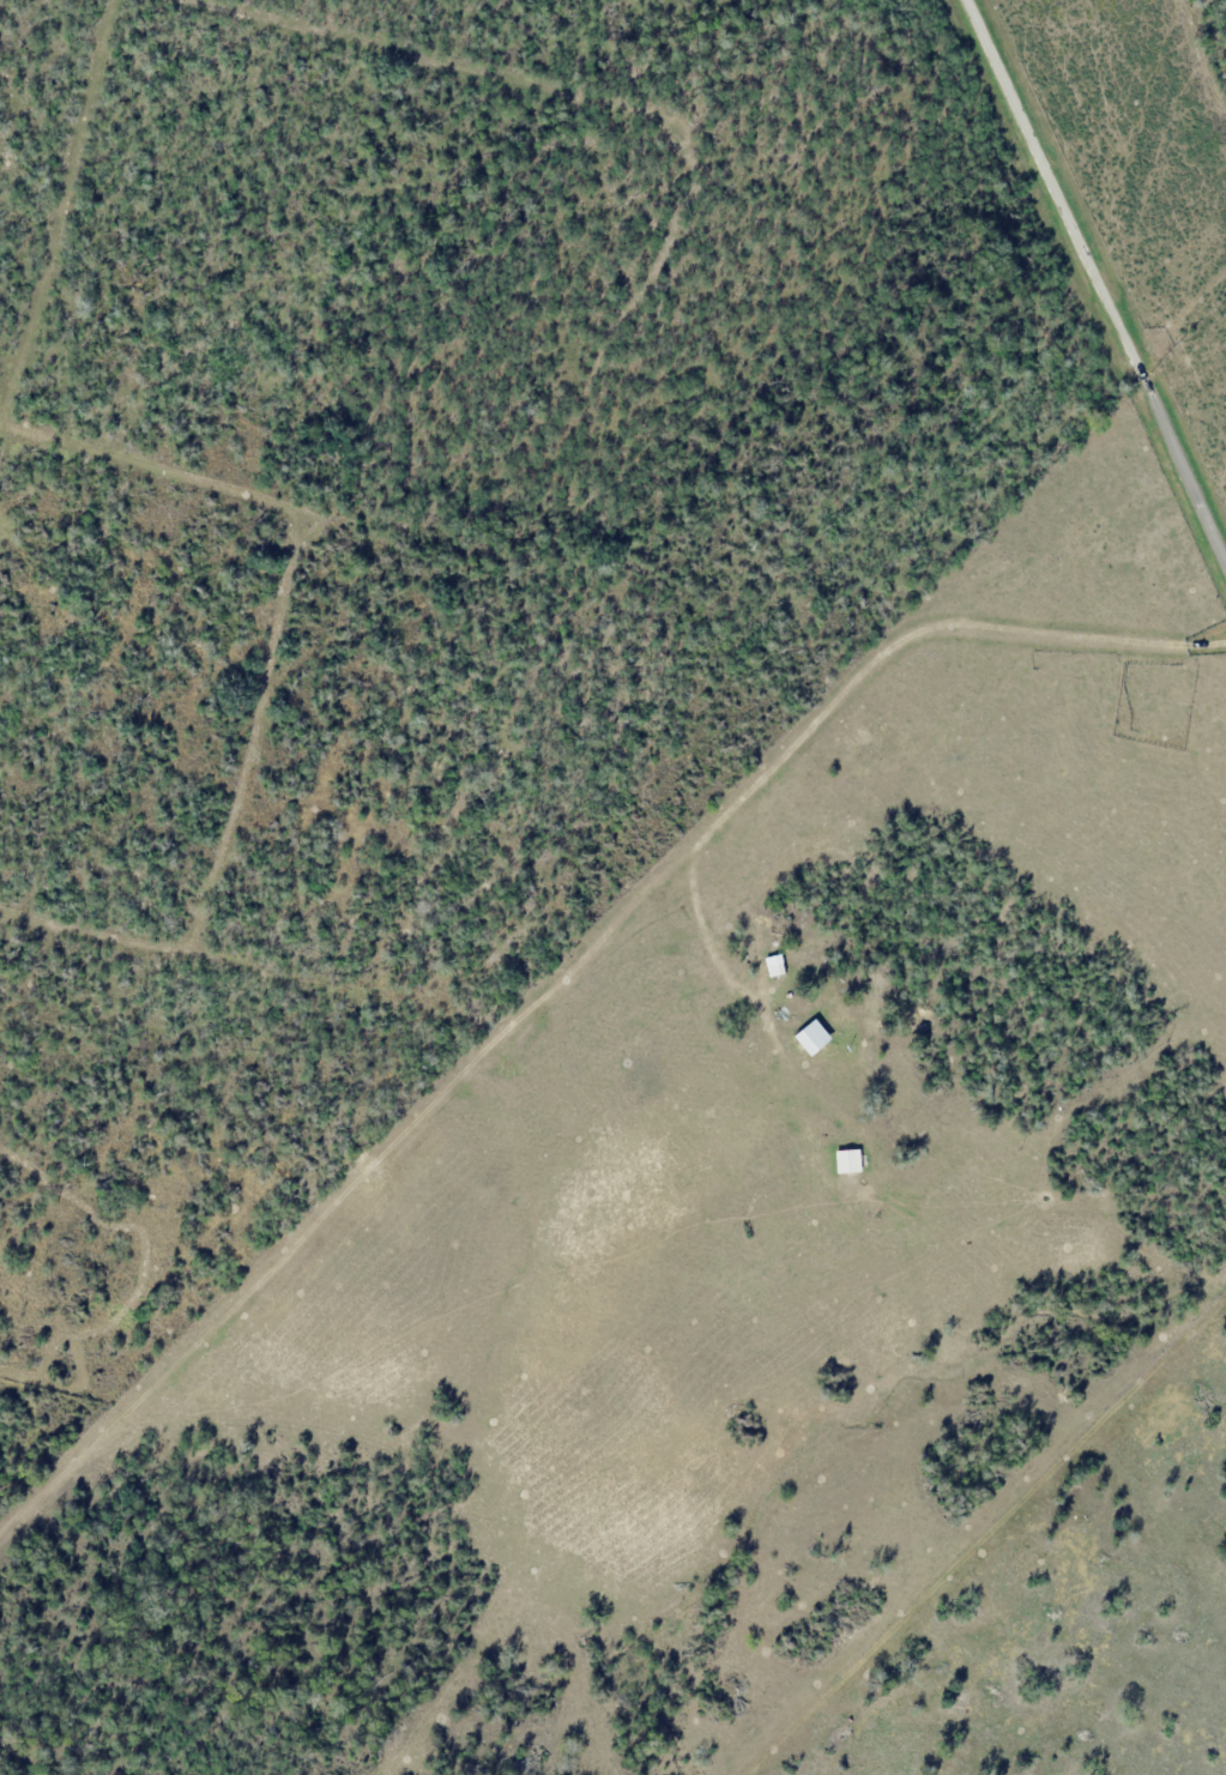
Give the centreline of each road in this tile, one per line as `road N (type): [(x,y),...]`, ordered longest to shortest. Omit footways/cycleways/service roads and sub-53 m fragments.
road 1 (residential): [(1225,550),(972,0)]

